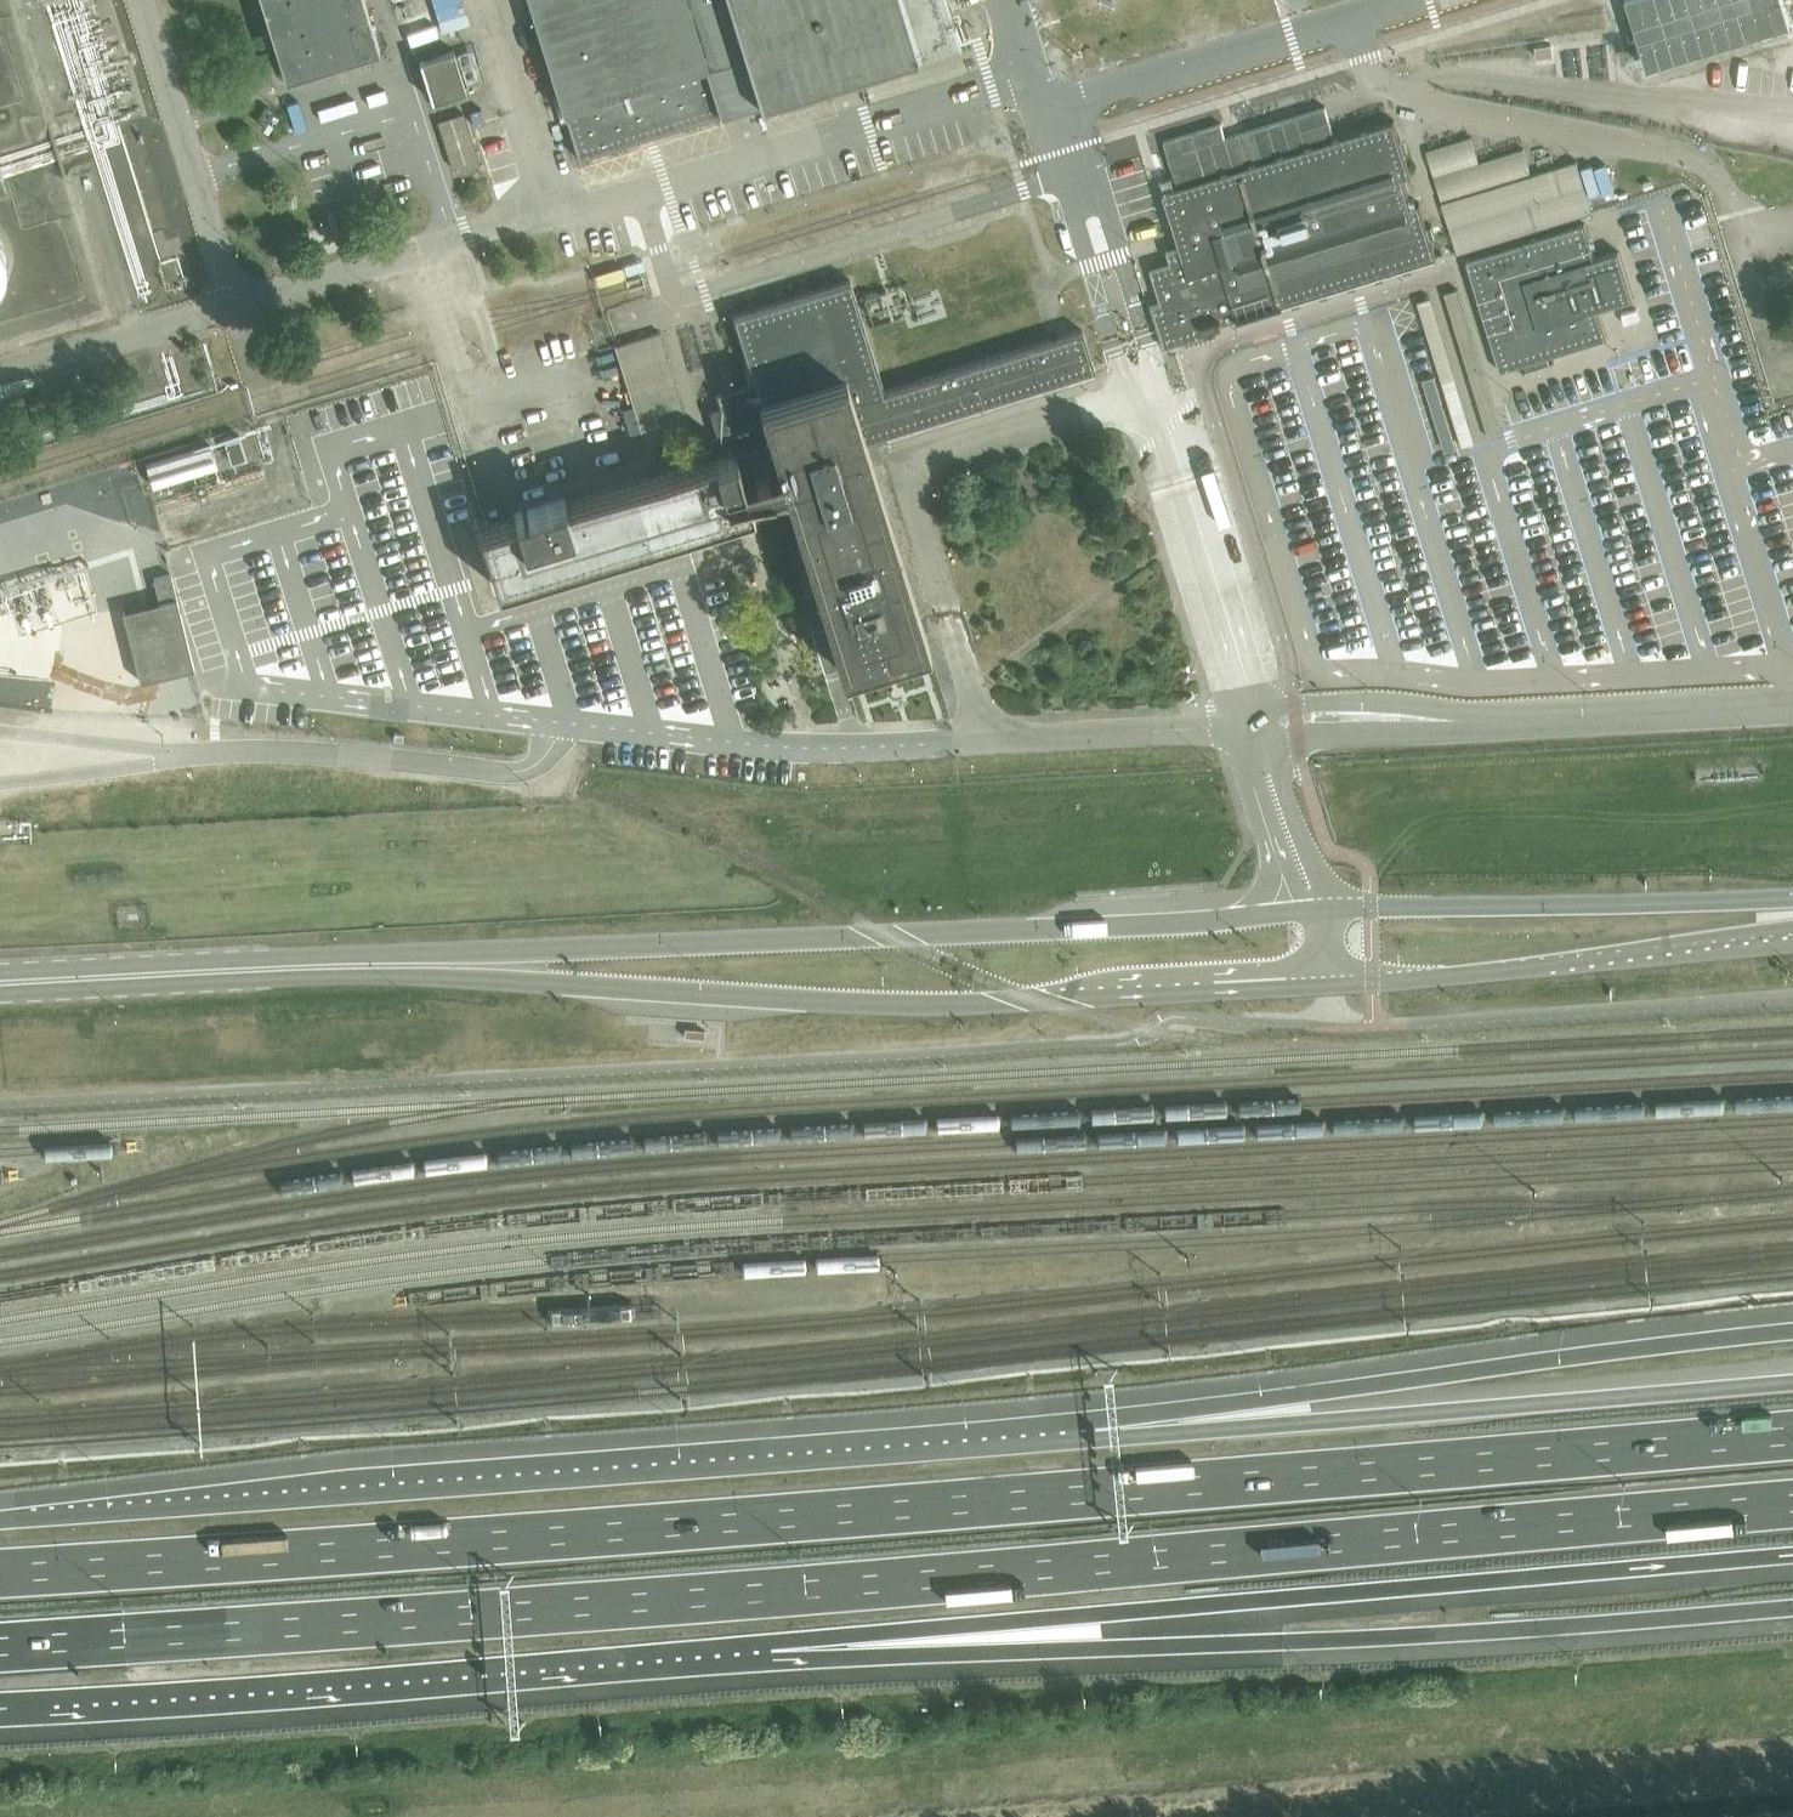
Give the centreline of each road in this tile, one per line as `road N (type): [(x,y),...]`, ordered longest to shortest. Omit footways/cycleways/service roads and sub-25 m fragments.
road 1 (motorway): [(1792,1431),(497,1543),(0,1572)]
road 2 (motorway): [(0,1645),(498,1614),(1792,1505)]
road 3 (motorway): [(1098,1439),(0,1520)]
road 4 (secondary): [(295,967),(977,1003),(1325,980)]
road 5 (motorway): [(767,1654),(1792,1555)]
road 6 (motorway): [(767,1654),(1025,1655),(1792,1608)]
road 7 (secondary): [(1317,911),(1095,928),(414,954),(295,967)]
road 8 (motorway): [(0,1702),(767,1654)]
road 9 (unclassified): [(1317,911),(1251,725),(1295,719),(1462,731),(1792,713)]
road 10 (motorway): [(1792,1331),(1309,1394),(1098,1439)]
road 11 (motorway): [(1792,1383),(1098,1439)]
road 12 (secondary): [(1792,898),(1317,911)]
road 13 (secondary): [(1325,980),(1469,976),(1792,935)]
road 14 (secondary): [(0,983),(295,967)]

